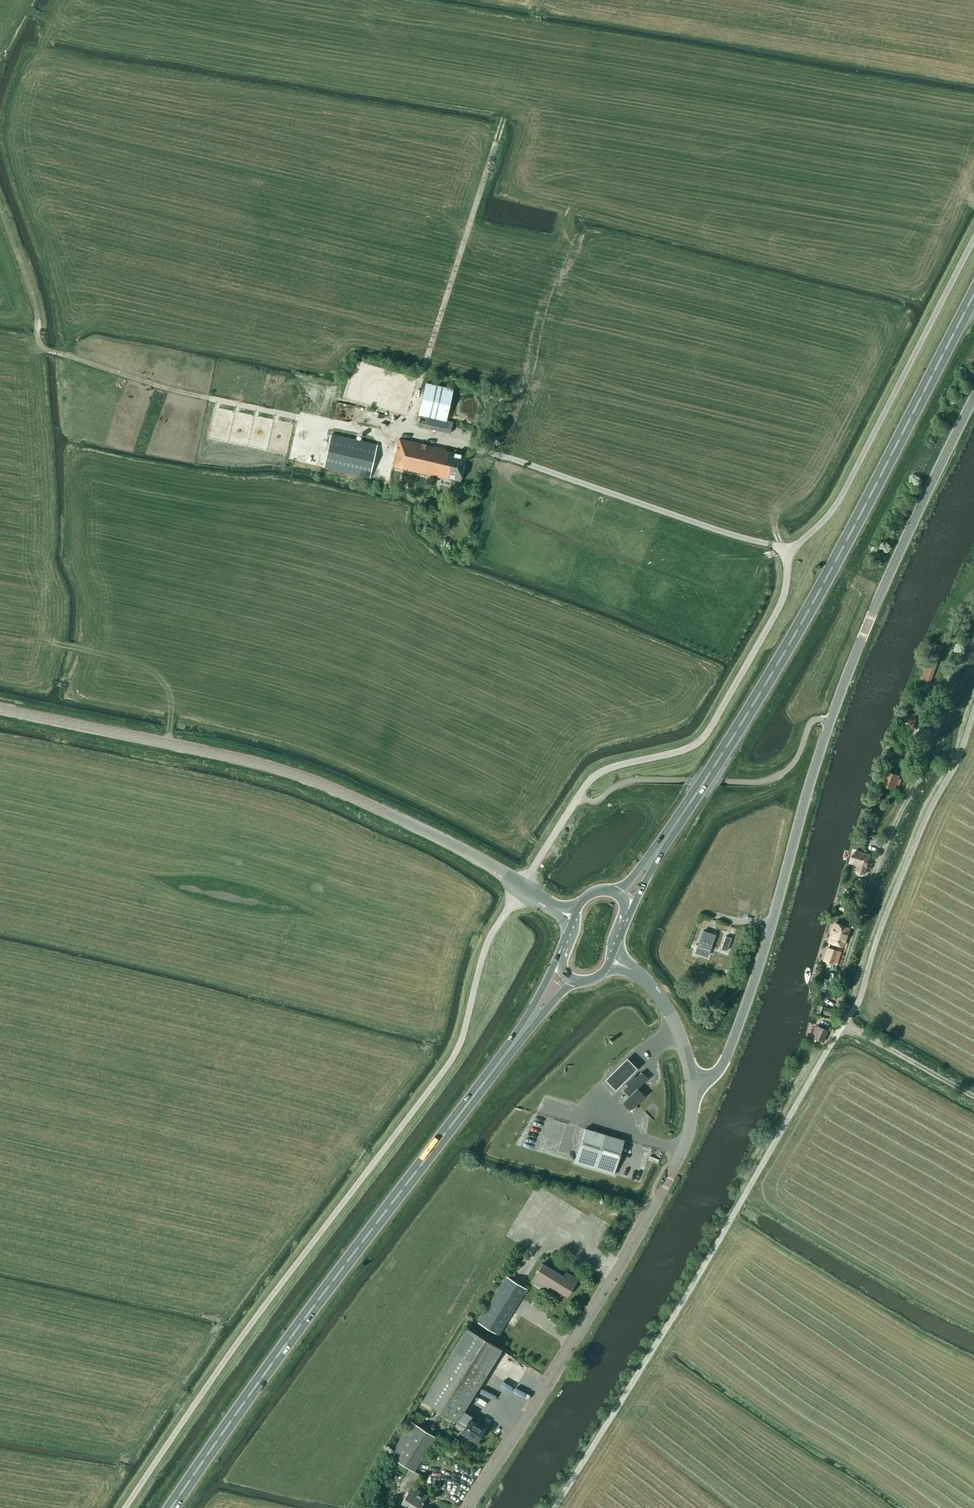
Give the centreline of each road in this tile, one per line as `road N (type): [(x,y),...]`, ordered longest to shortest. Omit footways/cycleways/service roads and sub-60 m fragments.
road 1 (unclassified): [(125,1507),(455,1055),(487,942),(522,889)]
road 2 (unclassified): [(692,1085),(718,1069),(744,1014),(830,721),(973,411)]
road 3 (trunk): [(667,836),(763,687),(973,295)]
road 4 (trunk): [(171,1507),(525,1028)]
road 5 (track): [(845,1022),(555,1507)]
road 6 (tertiary): [(522,889),(403,820),(283,772),(0,710)]
road 7 (tertiary): [(470,1507),(670,1179),(686,1142),(692,1085)]
road 8 (unclassified): [(522,889),(597,774),(695,745),(709,731),(779,608),(787,551)]
road 9 (unclassified): [(973,235),(839,498),(787,551)]
road 10 (track): [(845,1022),(843,966),(878,862),(952,694)]
road 11 (track): [(406,433),(508,109)]
road 12 (track): [(973,712),(845,1022)]
road 13 (track): [(406,433),(209,398)]
road 14 (track): [(166,743),(175,689),(165,665),(61,644)]
road 15 (tertiary): [(692,1085),(666,1007),(644,980),(611,961)]
road 16 (unclassified): [(973,1096),(845,1022)]

